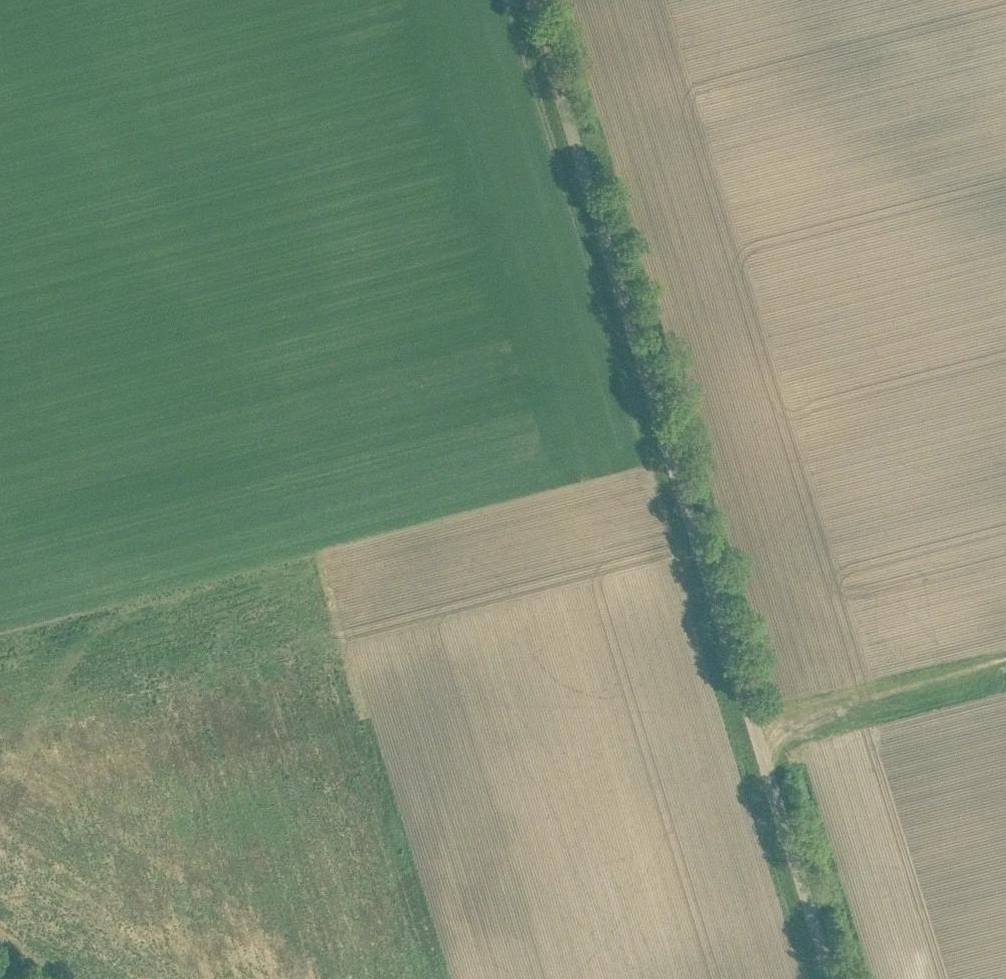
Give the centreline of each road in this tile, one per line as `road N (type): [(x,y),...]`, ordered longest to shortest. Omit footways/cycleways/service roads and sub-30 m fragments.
road 1 (unclassified): [(531,0),(755,727)]
road 2 (unclassified): [(832,978),(755,727)]
road 3 (track): [(755,727),(1005,656)]

